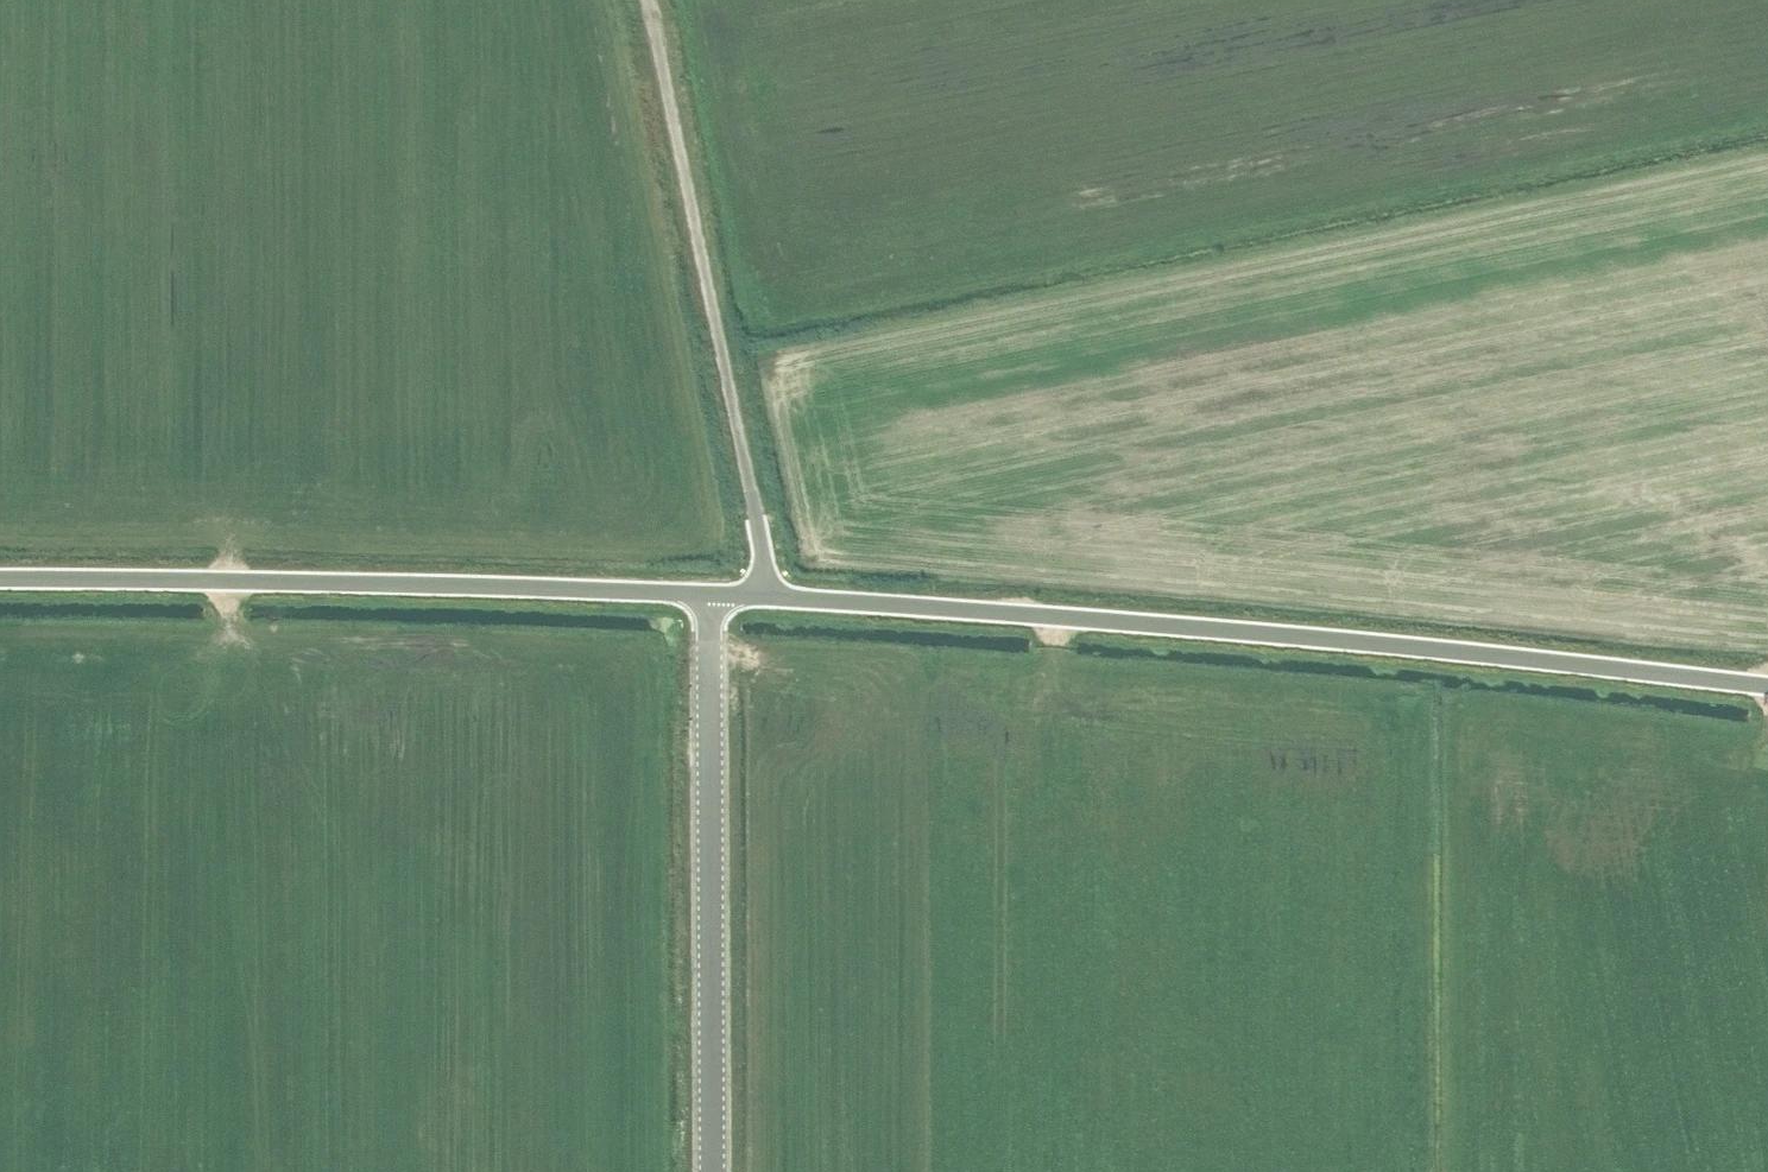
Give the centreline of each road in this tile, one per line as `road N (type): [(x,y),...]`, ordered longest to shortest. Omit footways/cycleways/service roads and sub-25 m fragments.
road 1 (unclassified): [(1767,686),(1122,620),(768,595)]
road 2 (unclassified): [(768,595),(0,578)]
road 3 (unclassified): [(768,595),(648,0)]

